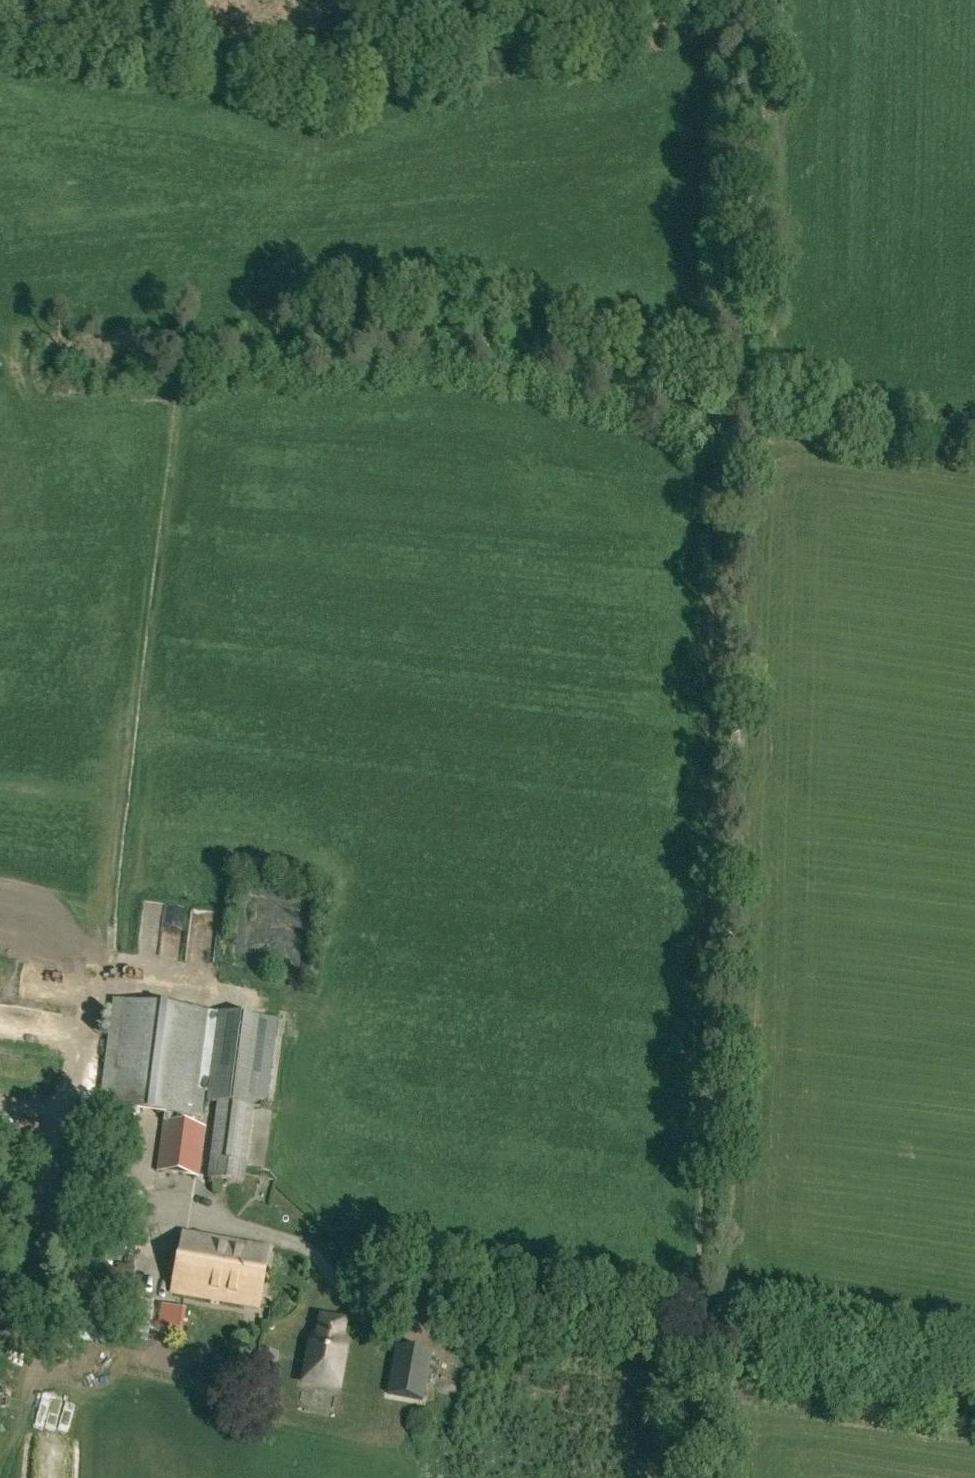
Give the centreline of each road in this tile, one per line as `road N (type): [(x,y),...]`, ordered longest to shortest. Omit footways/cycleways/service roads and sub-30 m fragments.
road 1 (track): [(974,1405),(403,1315),(278,1236),(210,1223),(145,1232)]
road 2 (track): [(0,1221),(145,1232)]

